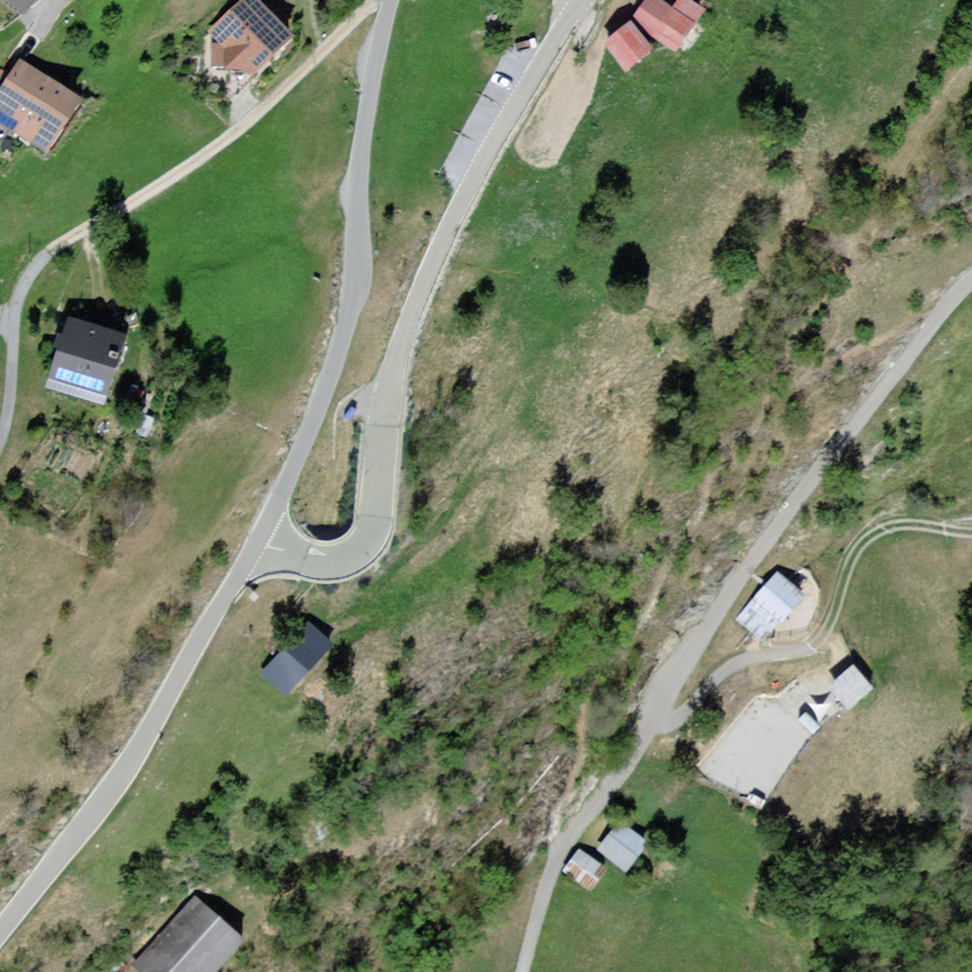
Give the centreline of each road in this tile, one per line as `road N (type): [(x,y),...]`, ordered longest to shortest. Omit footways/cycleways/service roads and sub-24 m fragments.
road 1 (residential): [(971,280),(782,532),(566,842),(527,971)]
road 2 (residential): [(581,0),(535,68),(417,297),(383,424),(369,541),(334,561),(259,543)]
road 3 (tertiary): [(392,0),(362,155),(356,292),(315,421),(259,543)]
road 4 (tertiary): [(259,543),(153,713),(0,926)]
road 5 (track): [(655,721),(689,717),(738,664),(834,640),(868,541),(897,526),(971,529)]

